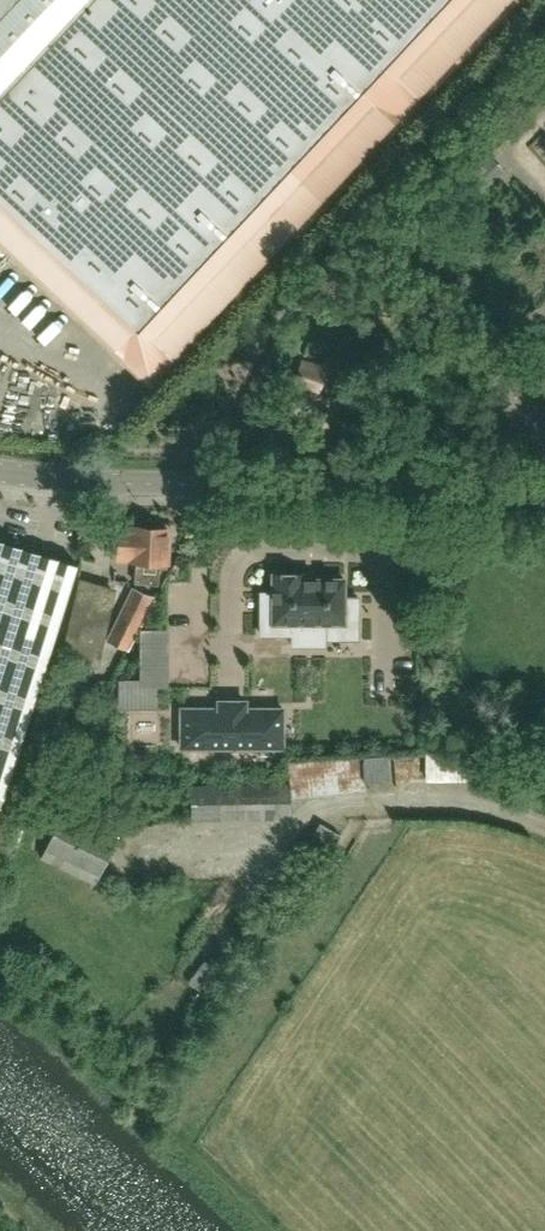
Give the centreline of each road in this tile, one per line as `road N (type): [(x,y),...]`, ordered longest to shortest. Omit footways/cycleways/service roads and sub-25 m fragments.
road 1 (unclassified): [(544,489),(170,485),(0,473)]

